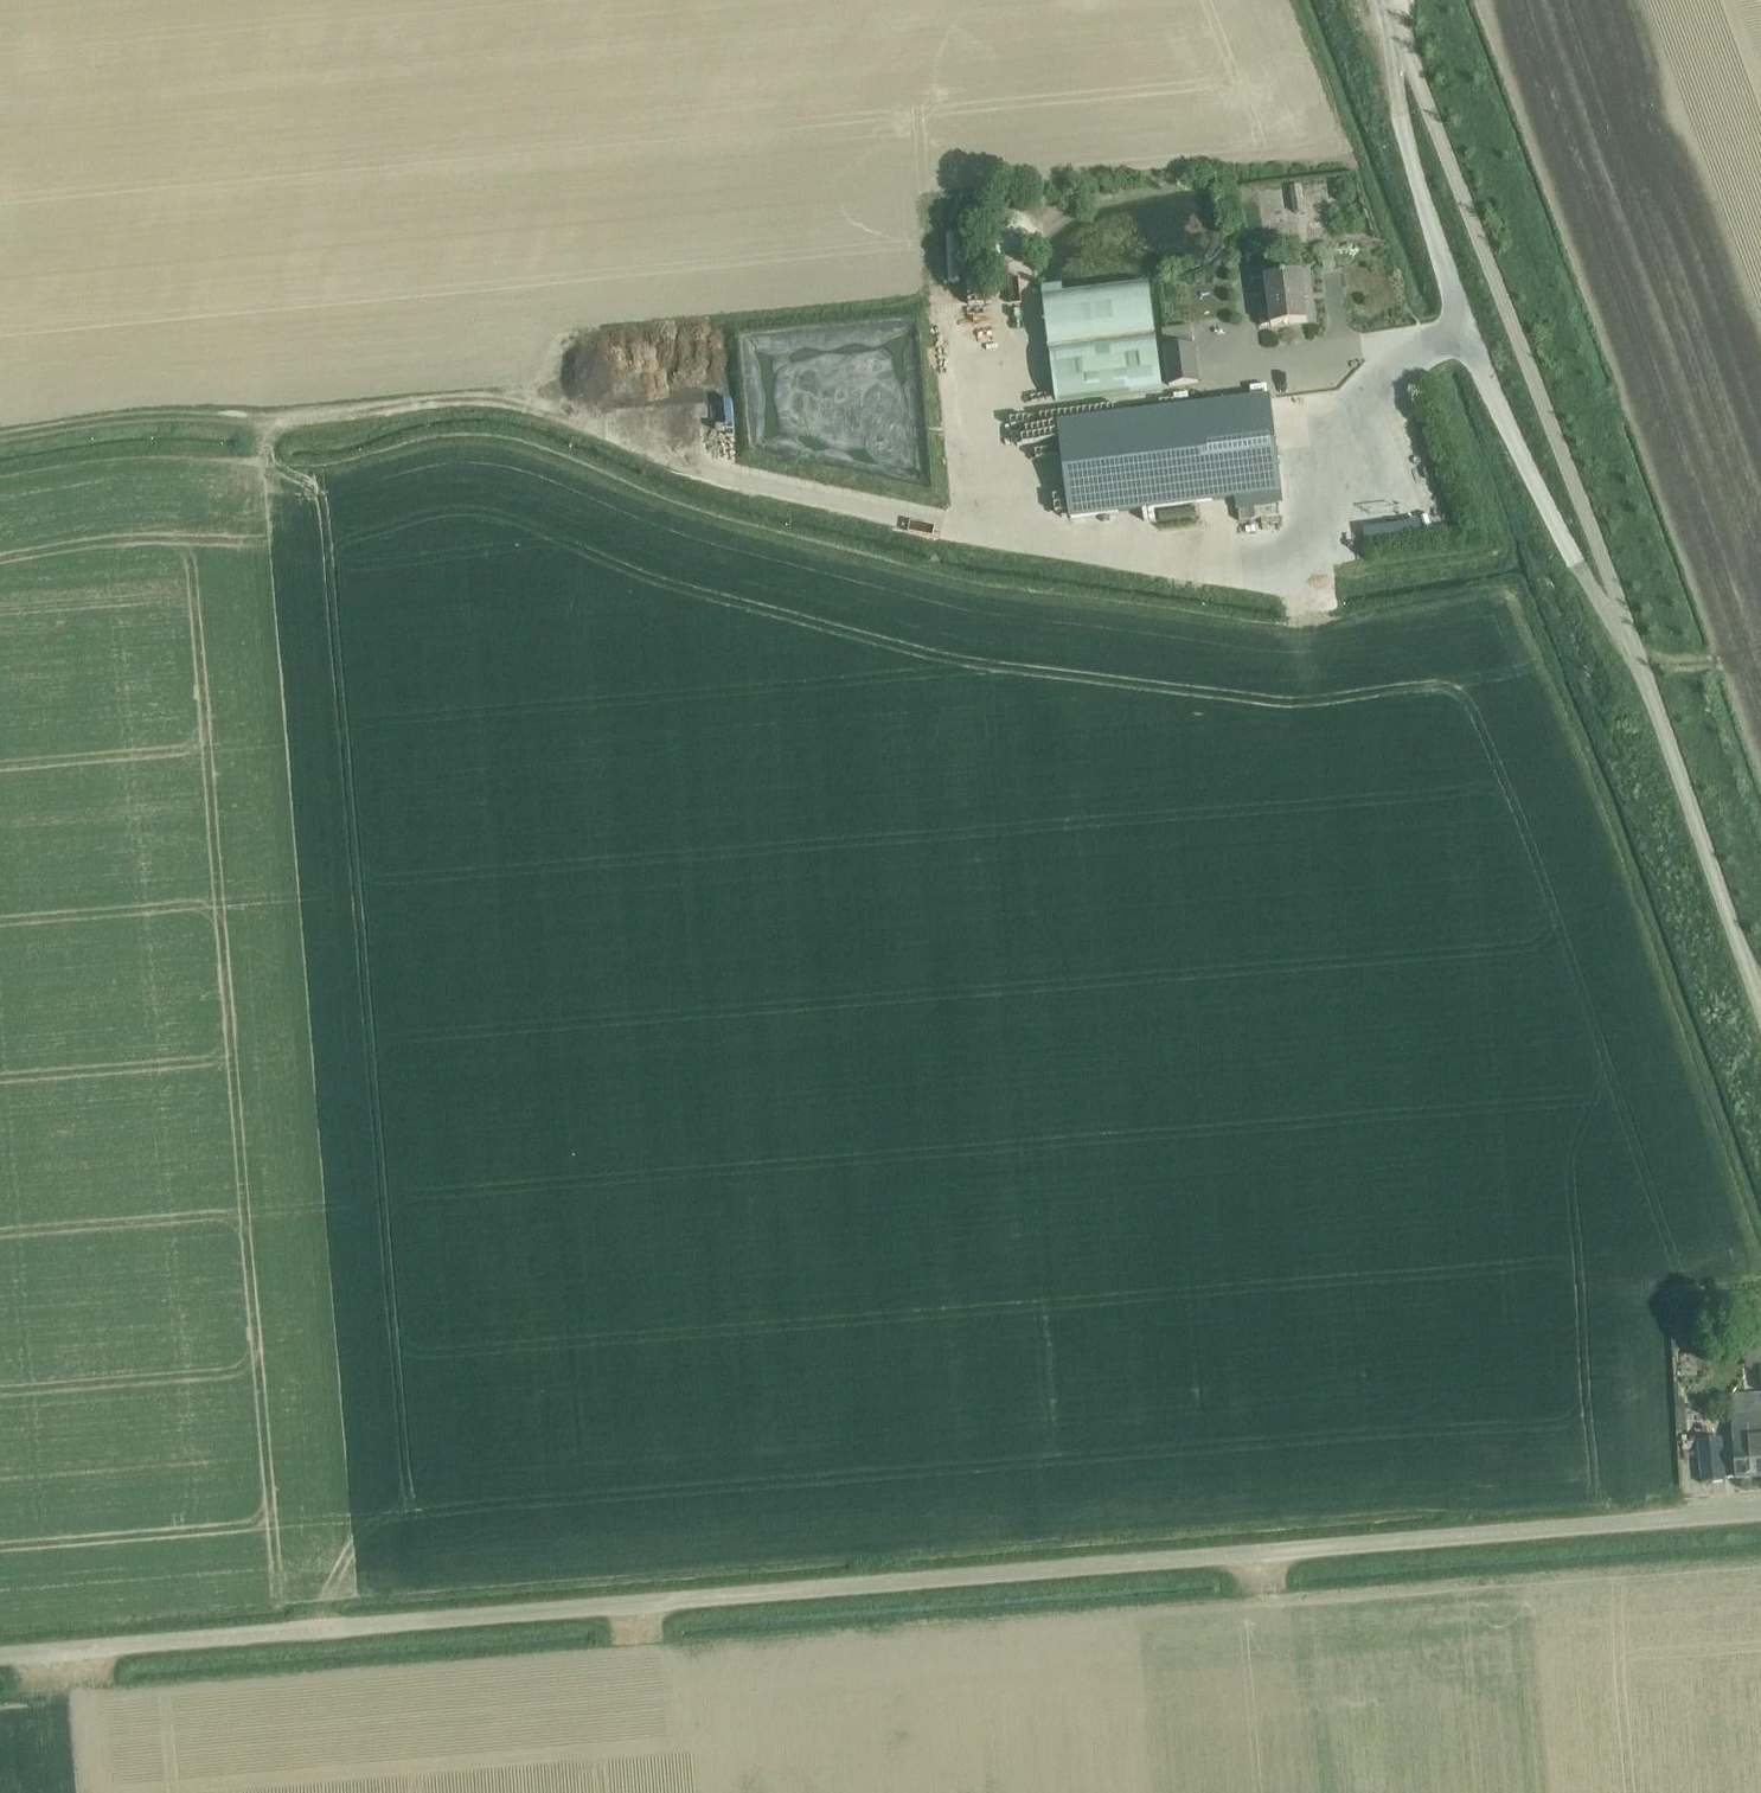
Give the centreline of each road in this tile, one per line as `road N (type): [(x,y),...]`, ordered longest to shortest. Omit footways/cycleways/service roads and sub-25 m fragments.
road 1 (unclassified): [(0,1660),(1337,1554),(1760,1509)]
road 2 (unclassified): [(1626,628),(1602,606),(1464,336),(1402,125),(1388,11)]
road 3 (unclassified): [(1626,628),(1388,11)]
road 4 (unclassified): [(1760,1006),(1626,628)]

